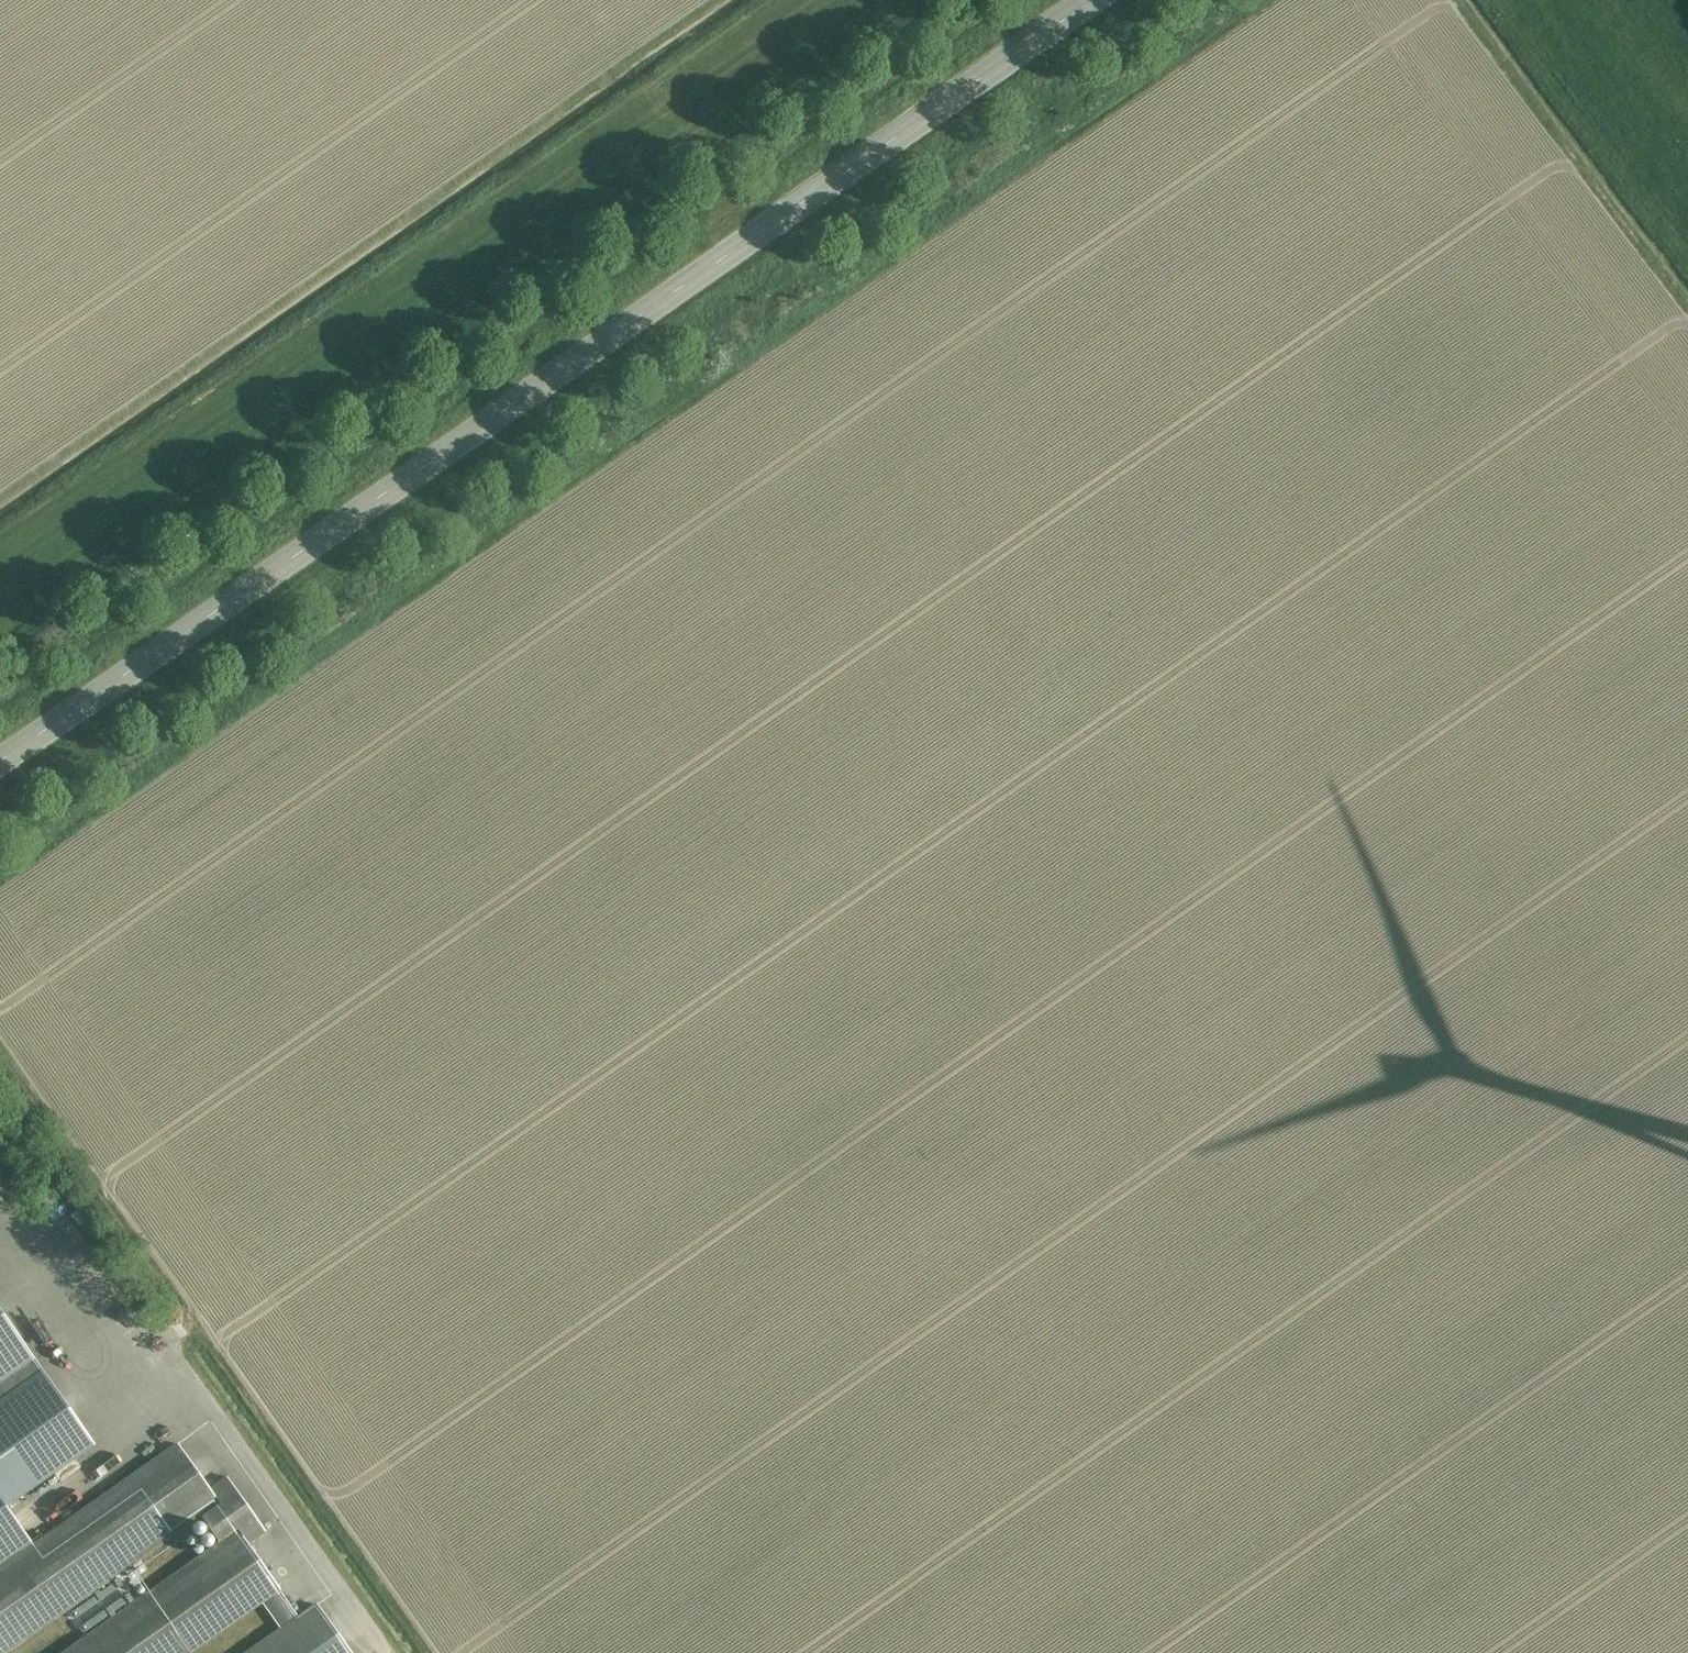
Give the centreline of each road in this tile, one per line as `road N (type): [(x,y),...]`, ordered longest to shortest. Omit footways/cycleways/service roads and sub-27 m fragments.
road 1 (tertiary): [(0,761),(1095,0)]

